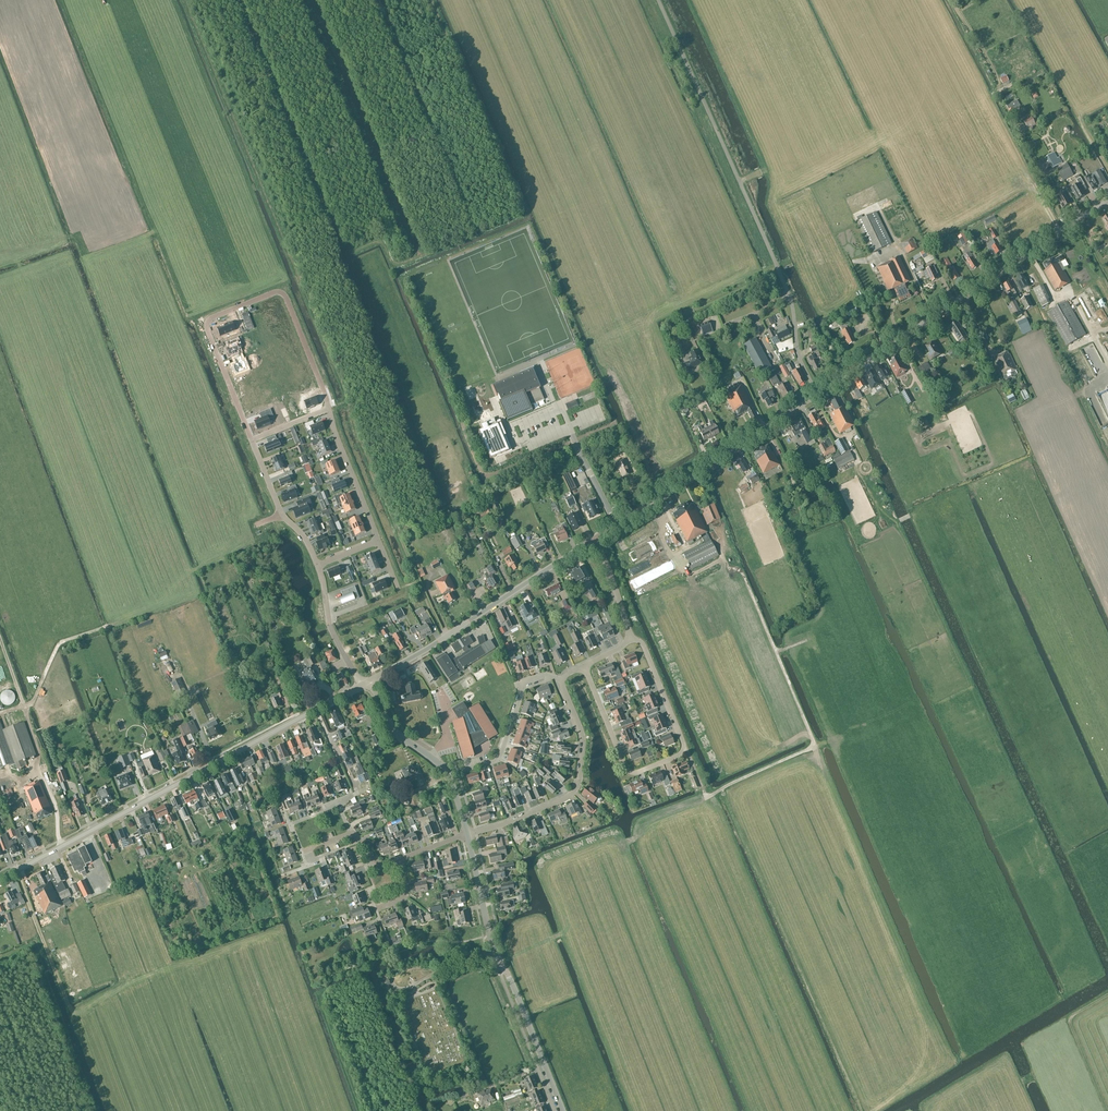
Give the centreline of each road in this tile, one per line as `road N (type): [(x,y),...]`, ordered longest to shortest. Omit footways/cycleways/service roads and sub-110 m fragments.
road 1 (unclassified): [(816,393),(799,358),(789,288),(658,0)]
road 2 (tertiary): [(0,879),(363,683)]
road 3 (tertiary): [(816,393),(1107,201)]
road 4 (residential): [(252,441),(206,323),(276,291),(284,293),(329,410)]
road 5 (tertiary): [(363,683),(593,543)]
road 6 (track): [(1066,228),(999,101),(993,67),(952,0)]
road 7 (tertiary): [(616,527),(816,393)]
road 8 (residential): [(466,834),(575,789),(583,737),(563,680)]
road 9 (residential): [(533,363),(616,527)]
road 10 (residential): [(683,743),(677,756),(626,769),(583,665)]
road 11 (residential): [(447,775),(498,760),(524,684),(548,675),(563,680)]
road 12 (tertiary): [(563,1110),(493,951)]
road 13 (residential): [(252,441),(283,516),(318,567)]
road 14 (residential): [(378,540),(329,410)]
road 15 (residential): [(363,683),(332,632),(318,567)]
road 16 (residential): [(630,636),(643,646),(683,743)]

